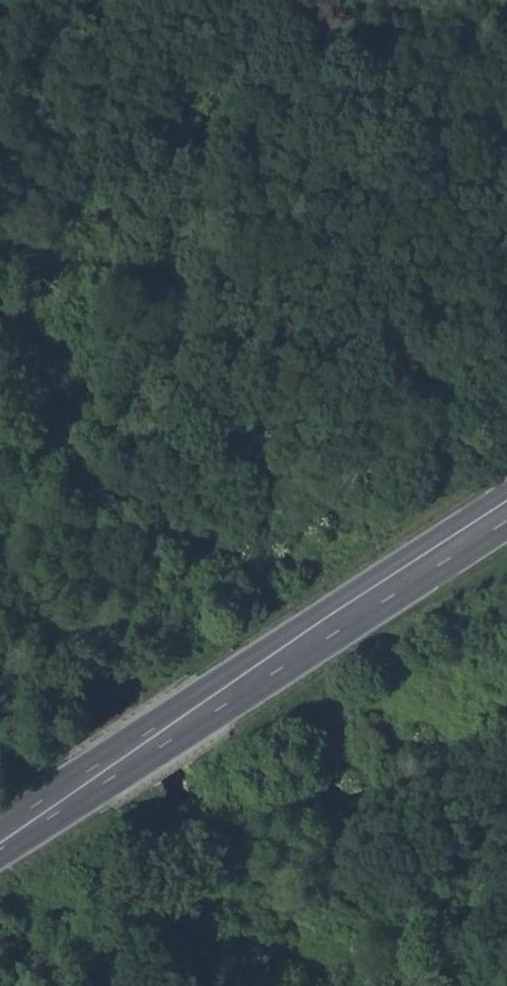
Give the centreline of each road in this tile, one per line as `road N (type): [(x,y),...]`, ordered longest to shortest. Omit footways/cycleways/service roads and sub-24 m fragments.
road 1 (primary): [(506,504),(0,833)]

